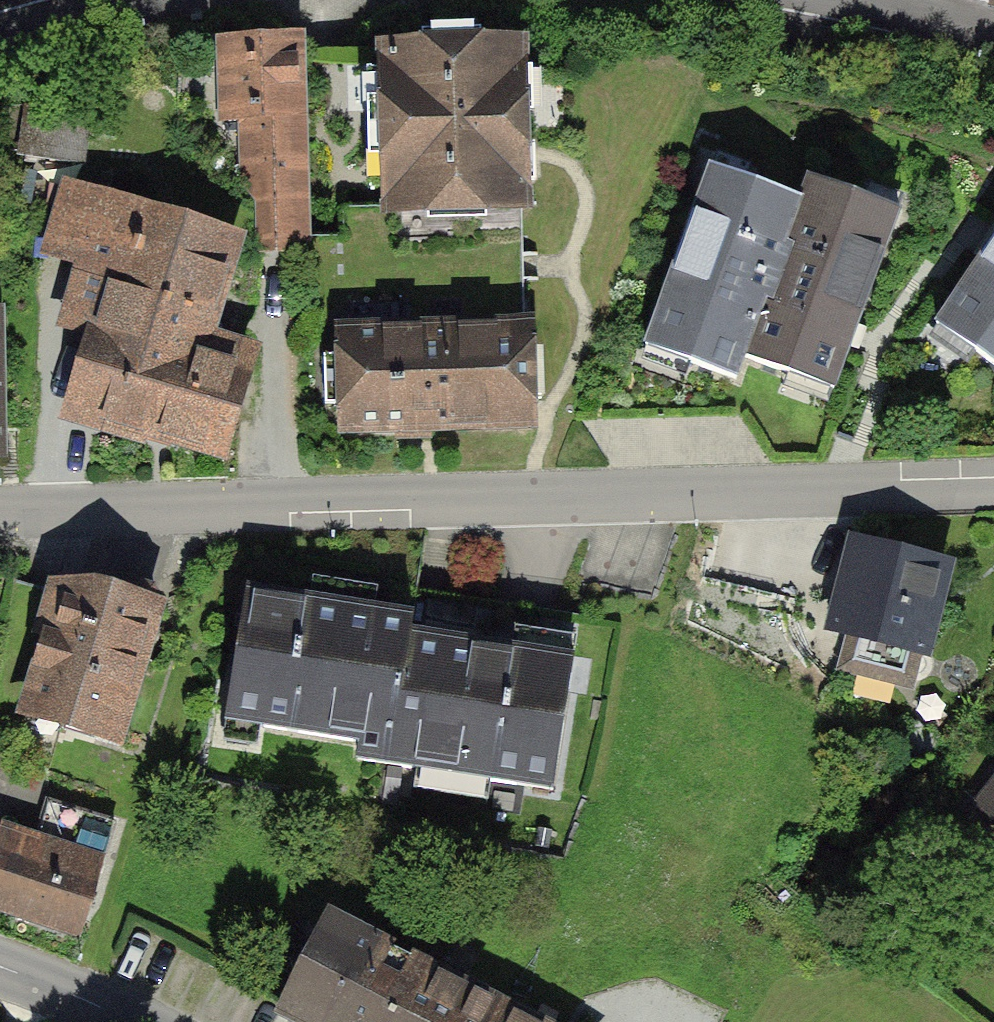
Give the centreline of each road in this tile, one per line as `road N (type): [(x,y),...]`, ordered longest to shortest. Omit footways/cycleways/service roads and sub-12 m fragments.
road 1 (residential): [(993,486),(0,509)]
road 2 (residential): [(146,0),(0,38)]
road 3 (residential): [(123,1021),(0,969)]
road 4 (residential): [(993,29),(871,0)]

